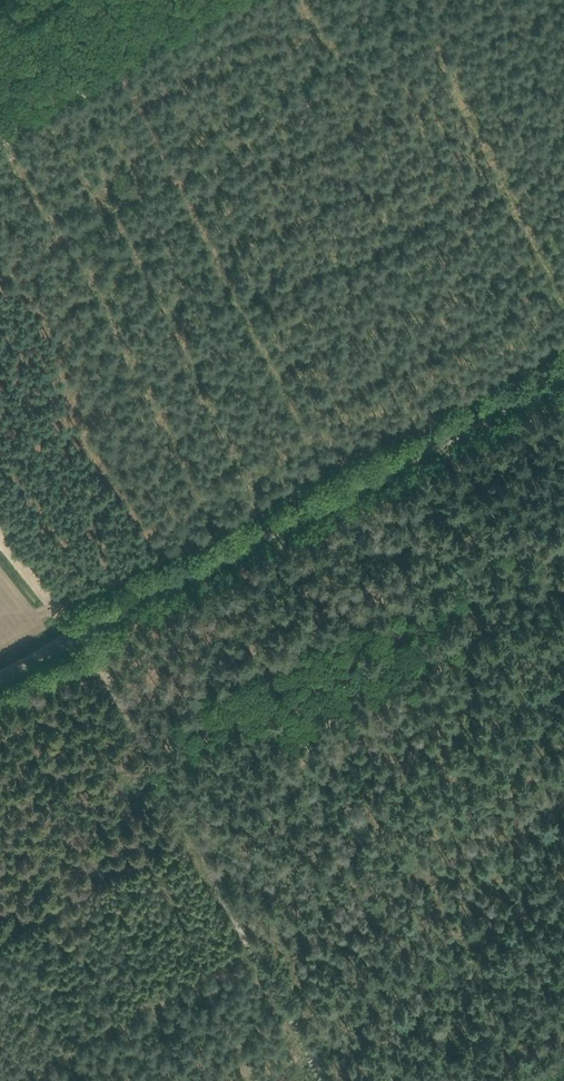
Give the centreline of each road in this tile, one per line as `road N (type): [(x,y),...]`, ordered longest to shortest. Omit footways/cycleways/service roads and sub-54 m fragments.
road 1 (track): [(563,176),(250,326),(172,176),(0,268)]
road 2 (unclassified): [(0,676),(563,382)]
road 3 (track): [(488,0),(172,176),(110,67)]
road 4 (track): [(242,945),(76,641),(0,540)]
road 5 (track): [(184,840),(563,634)]
road 6 (track): [(84,403),(250,326),(337,503)]
road 7 (track): [(242,945),(563,760)]
road 8 (track): [(242,945),(316,1080)]

